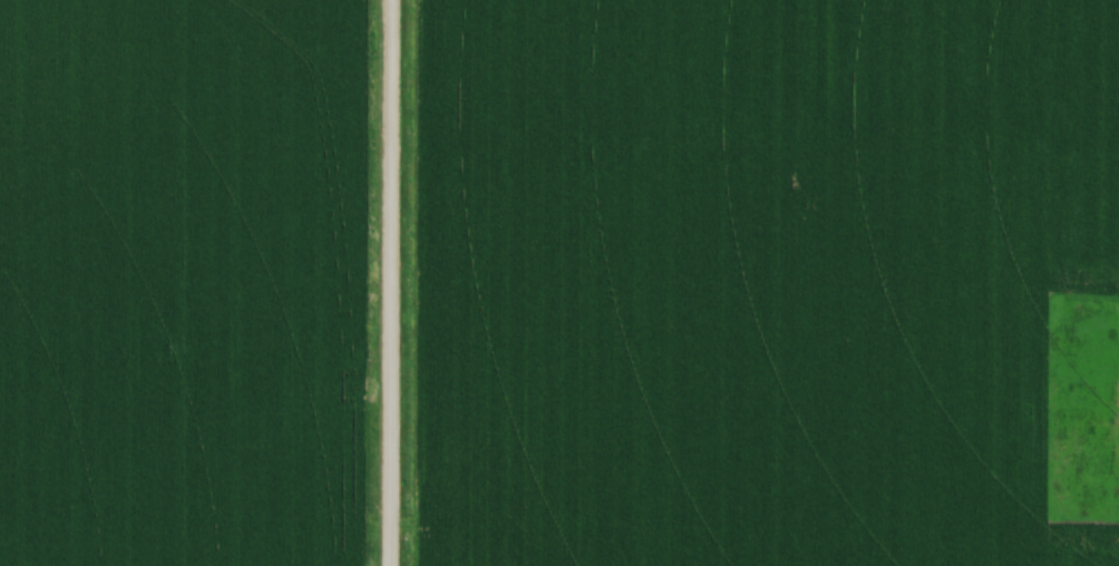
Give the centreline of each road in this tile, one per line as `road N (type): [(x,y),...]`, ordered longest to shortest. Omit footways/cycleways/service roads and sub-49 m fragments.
road 1 (residential): [(386,565),(387,0)]

